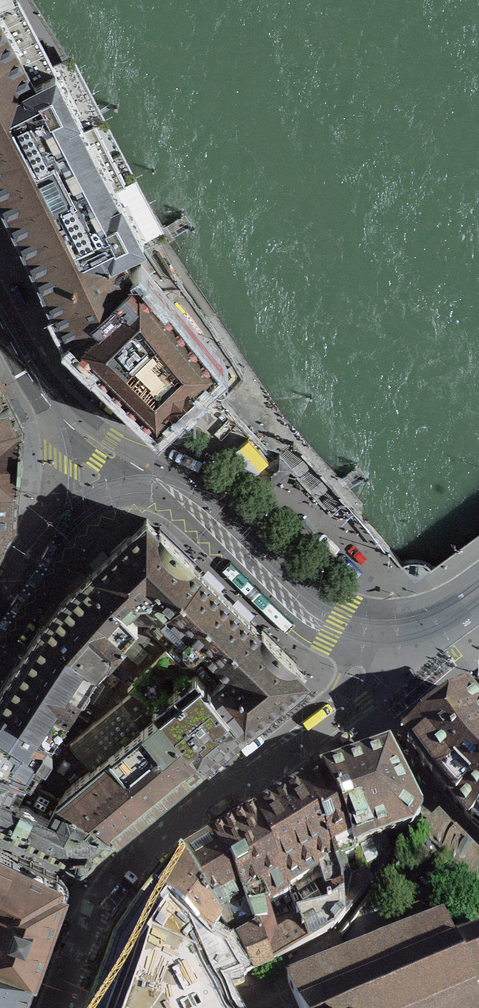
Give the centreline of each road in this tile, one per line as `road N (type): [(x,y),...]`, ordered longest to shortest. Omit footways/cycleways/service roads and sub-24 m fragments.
road 1 (residential): [(56,1007),(108,888),(180,817),(364,702),(380,674),(379,634)]
road 2 (residential): [(111,458),(199,506),(323,618),(379,634)]
road 3 (residential): [(0,610),(111,458)]
road 4 (residential): [(111,458),(59,416),(0,322)]
road 5 (residential): [(258,1007),(247,986),(338,934)]

